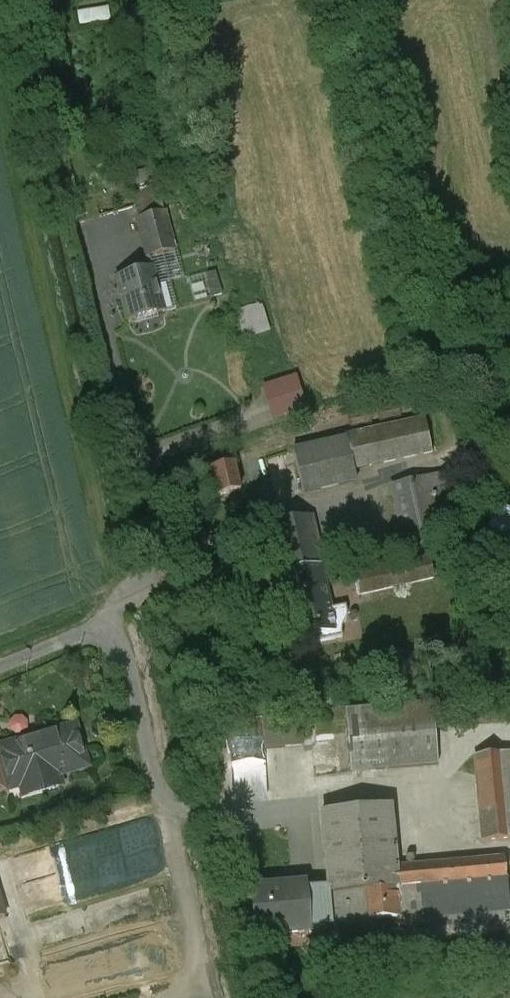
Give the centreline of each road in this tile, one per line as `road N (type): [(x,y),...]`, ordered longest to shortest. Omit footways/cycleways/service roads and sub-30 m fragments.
road 1 (unclassified): [(0,666),(108,623),(155,575)]
road 2 (track): [(416,793),(461,850),(509,848)]

